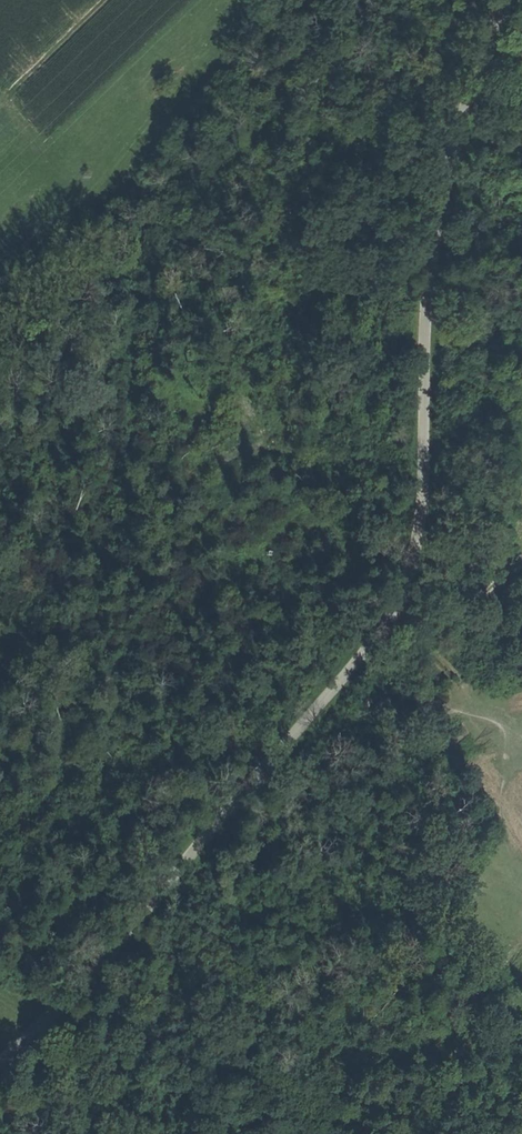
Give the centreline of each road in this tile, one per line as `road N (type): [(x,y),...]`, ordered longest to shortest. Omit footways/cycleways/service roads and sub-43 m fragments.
road 1 (unclassified): [(510,0),(439,213),(425,309),(423,467),(397,615),(294,747),(0,1069)]
road 2 (track): [(521,559),(437,630),(422,635),(397,615)]
road 3 (track): [(7,92),(102,0)]

